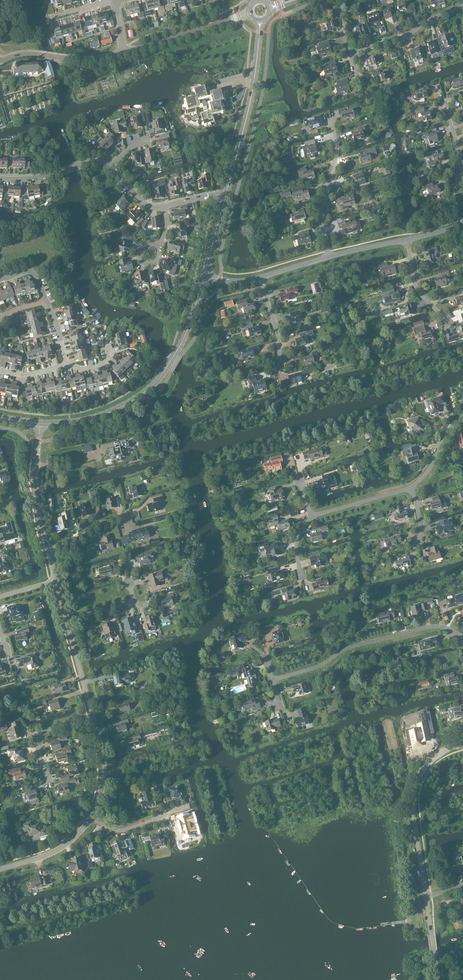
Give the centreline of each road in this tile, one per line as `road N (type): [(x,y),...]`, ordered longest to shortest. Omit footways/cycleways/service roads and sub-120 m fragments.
road 1 (residential): [(462,640),(430,627),(271,680)]
road 2 (tertiary): [(226,196),(253,87),(260,21)]
road 3 (residential): [(426,896),(413,794),(431,760),(462,744)]
road 4 (tertiary): [(167,367),(141,396),(105,415),(40,424)]
road 5 (residential): [(124,52),(250,14)]
road 6 (residential): [(329,257),(321,215),(336,160),(334,133)]
road 7 (residential): [(0,61),(26,54),(100,60),(124,52)]
road 8 (residential): [(47,549),(36,505),(40,424)]
road 9 (residential): [(462,225),(460,157),(445,103)]
road 10 (residential): [(351,54),(462,8)]

